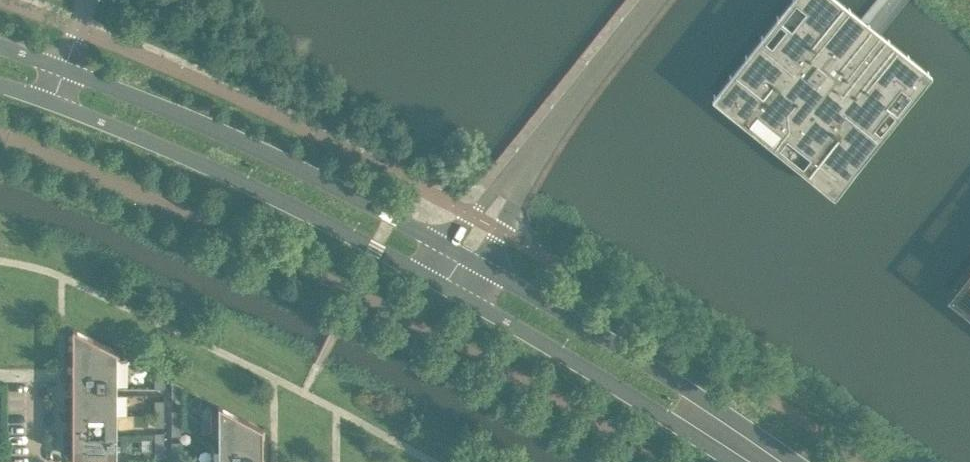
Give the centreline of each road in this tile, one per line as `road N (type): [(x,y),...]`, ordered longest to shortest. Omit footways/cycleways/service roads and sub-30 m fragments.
road 1 (secondary): [(51,101),(264,191),(445,284)]
road 2 (secondary): [(450,247),(279,158),(64,70)]
road 3 (secondary): [(445,284),(662,416),(724,433)]
road 4 (secondary): [(724,433),(686,387),(484,267)]
road 5 (residential): [(518,172),(652,0)]

